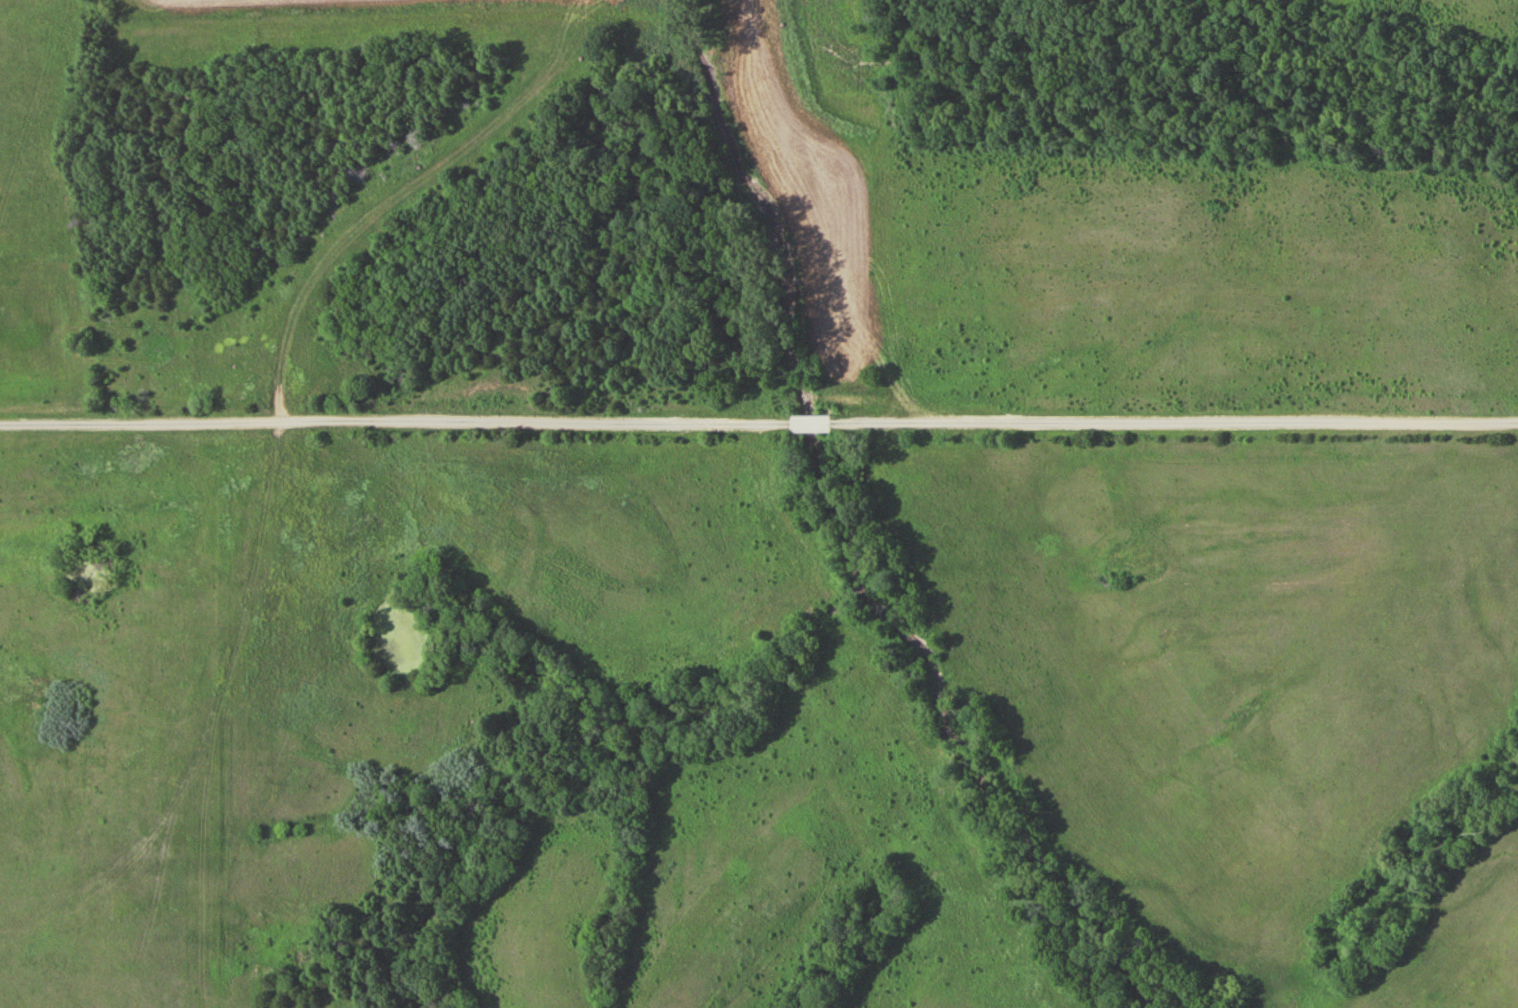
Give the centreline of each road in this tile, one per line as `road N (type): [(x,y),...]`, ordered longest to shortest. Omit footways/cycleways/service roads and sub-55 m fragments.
road 1 (residential): [(0,428),(366,419),(1517,420)]

